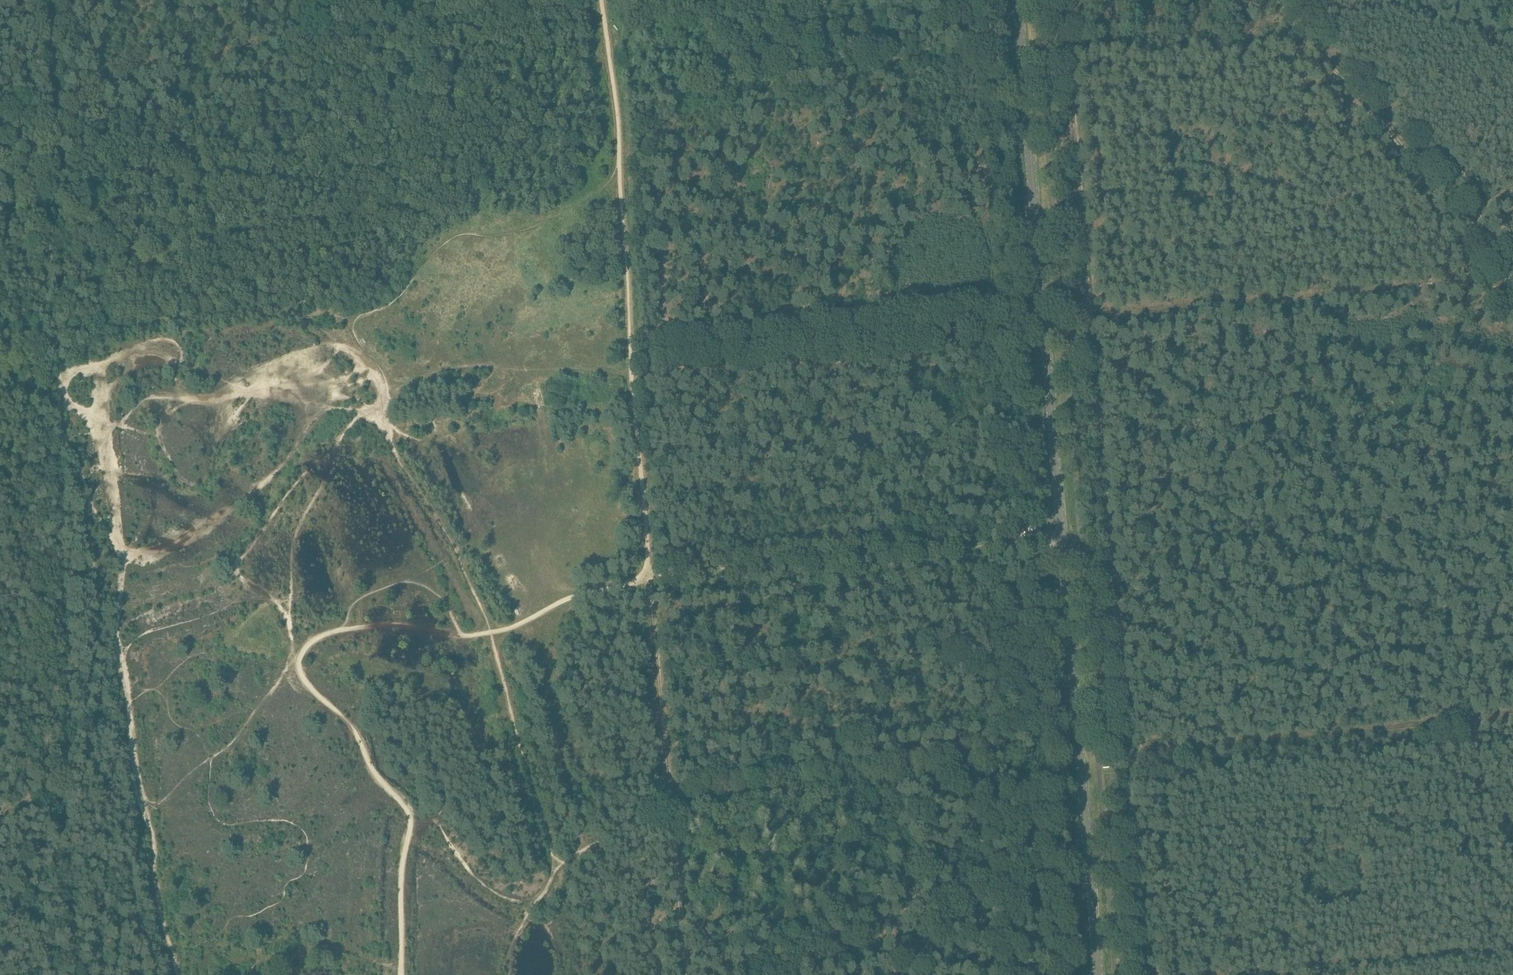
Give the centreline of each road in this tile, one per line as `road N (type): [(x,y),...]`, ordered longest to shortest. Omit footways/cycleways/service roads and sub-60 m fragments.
road 1 (unclassified): [(1098,974),(1017,0)]

